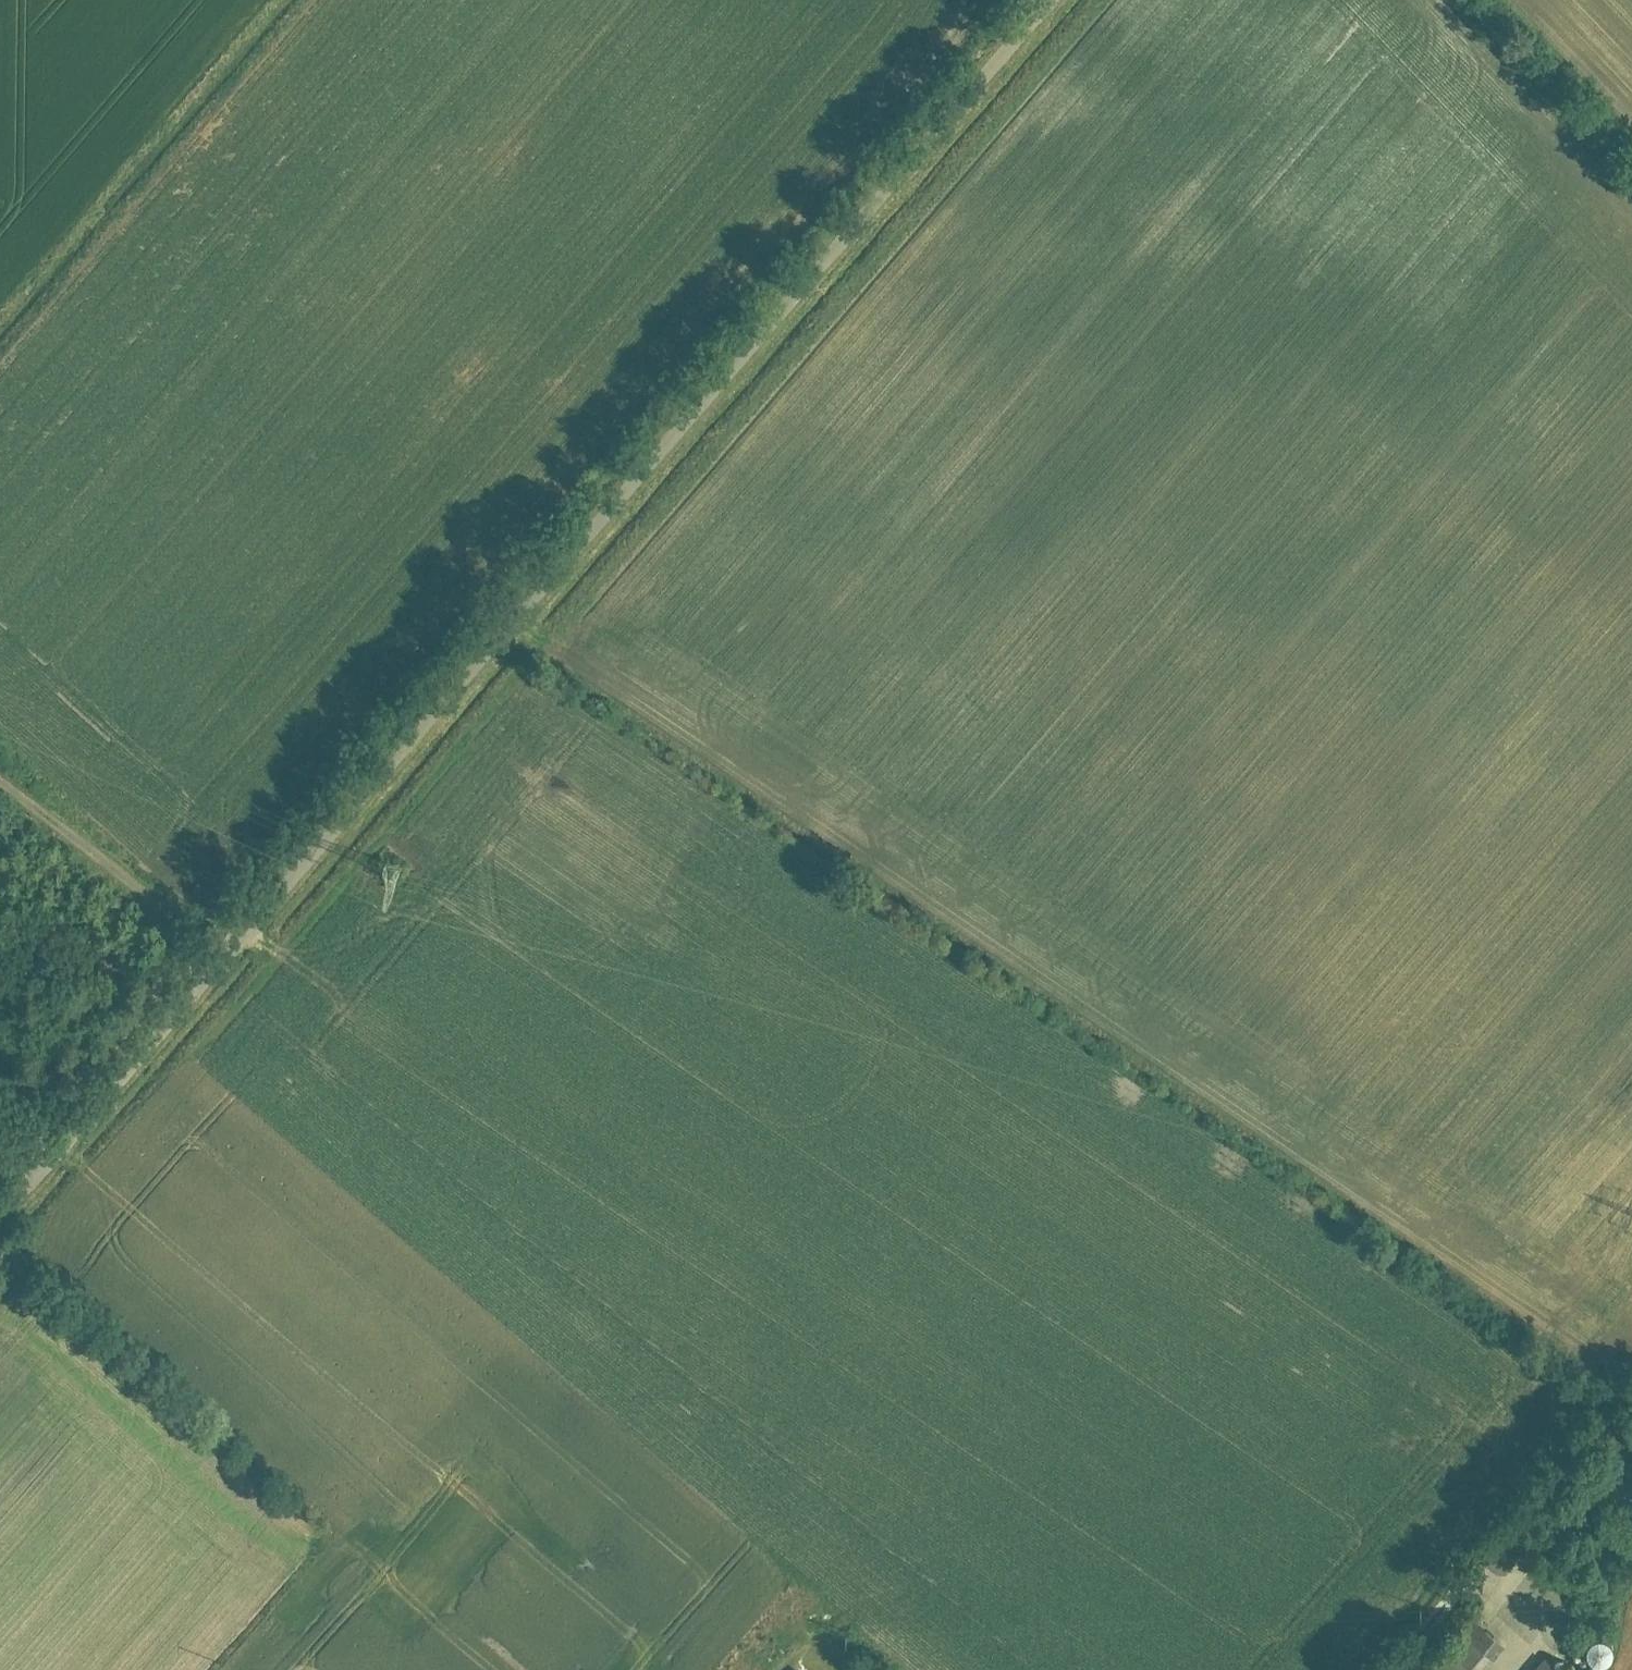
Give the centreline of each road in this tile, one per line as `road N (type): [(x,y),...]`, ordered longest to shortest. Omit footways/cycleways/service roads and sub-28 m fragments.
road 1 (residential): [(71,1145),(1046,0)]

